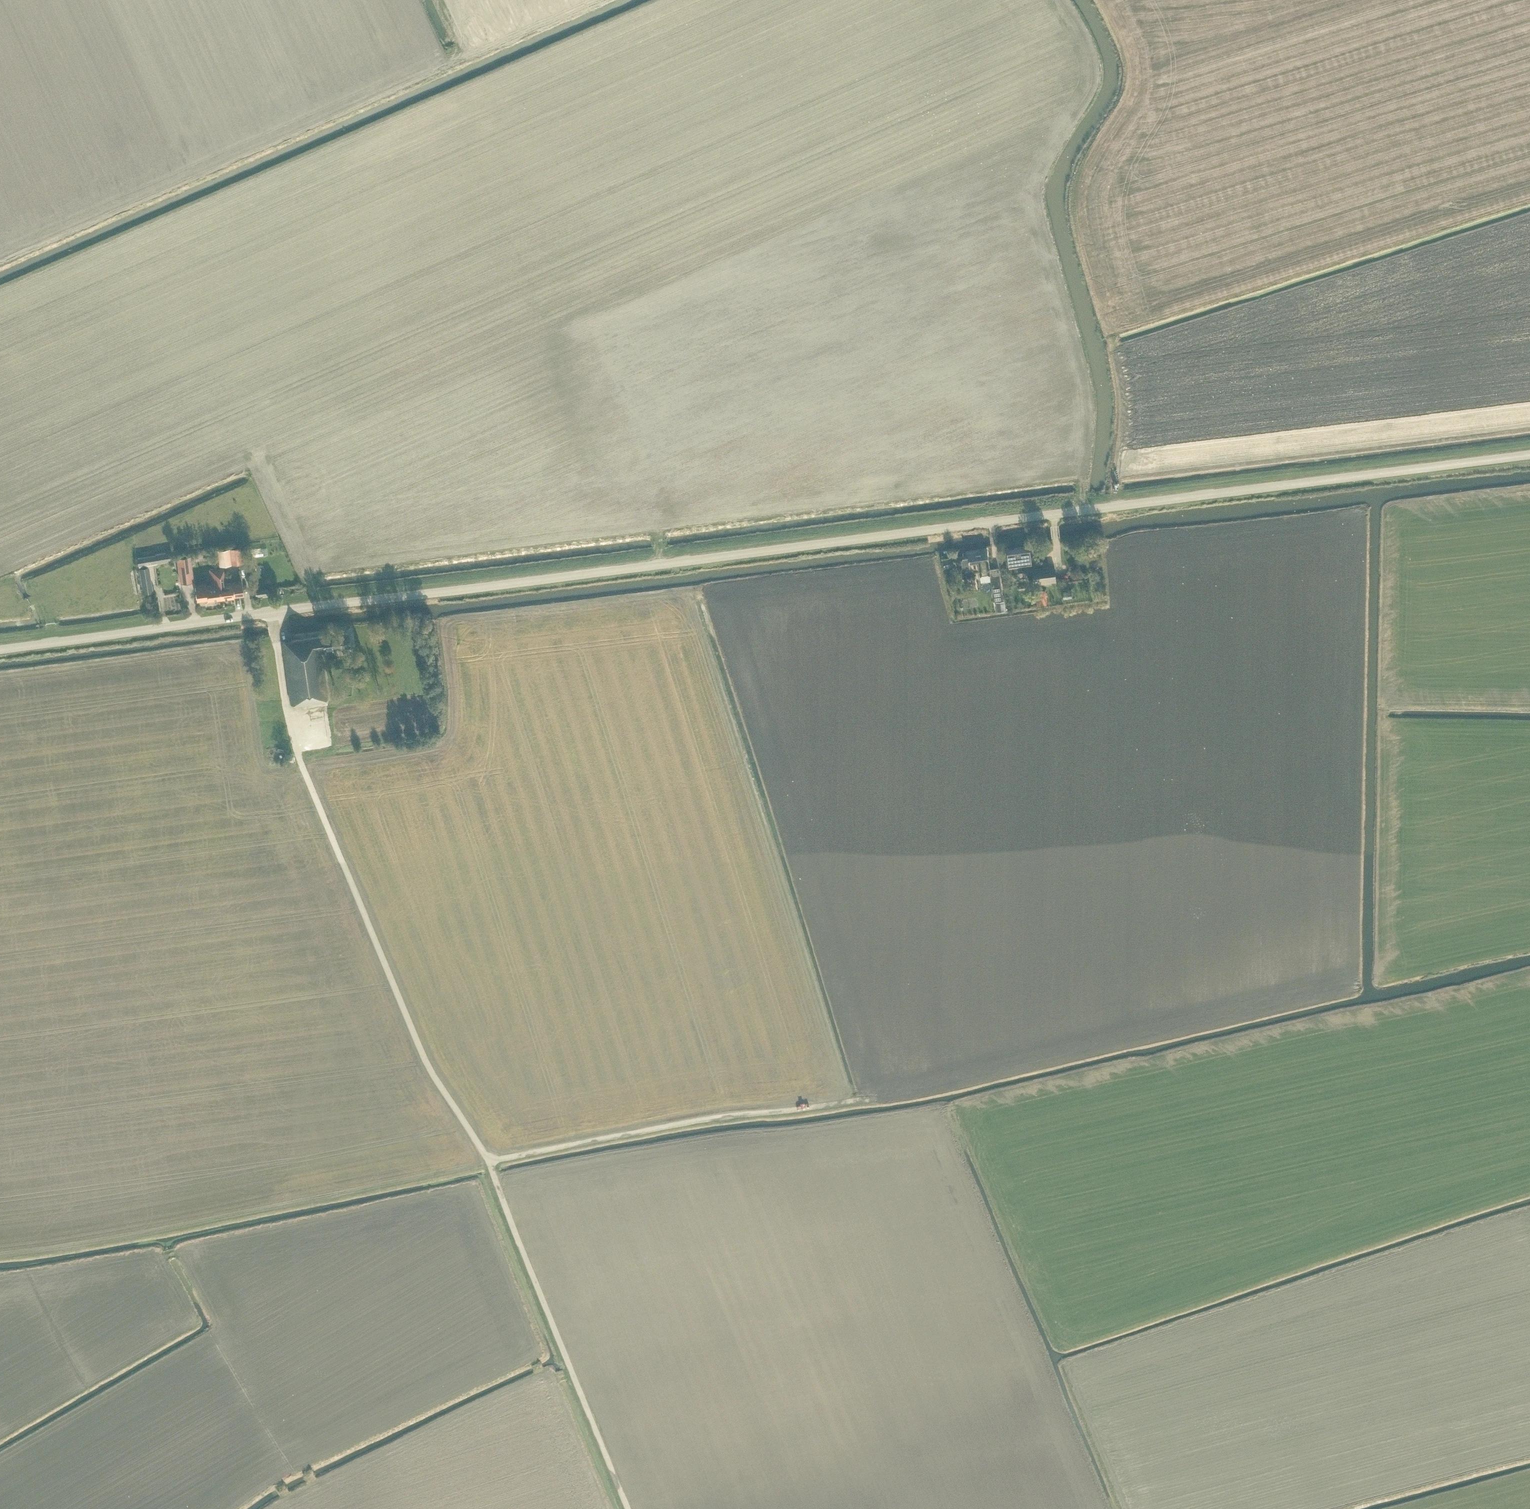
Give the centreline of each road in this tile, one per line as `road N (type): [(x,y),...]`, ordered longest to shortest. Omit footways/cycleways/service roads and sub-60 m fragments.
road 1 (tertiary): [(0,649),(1529,454)]

